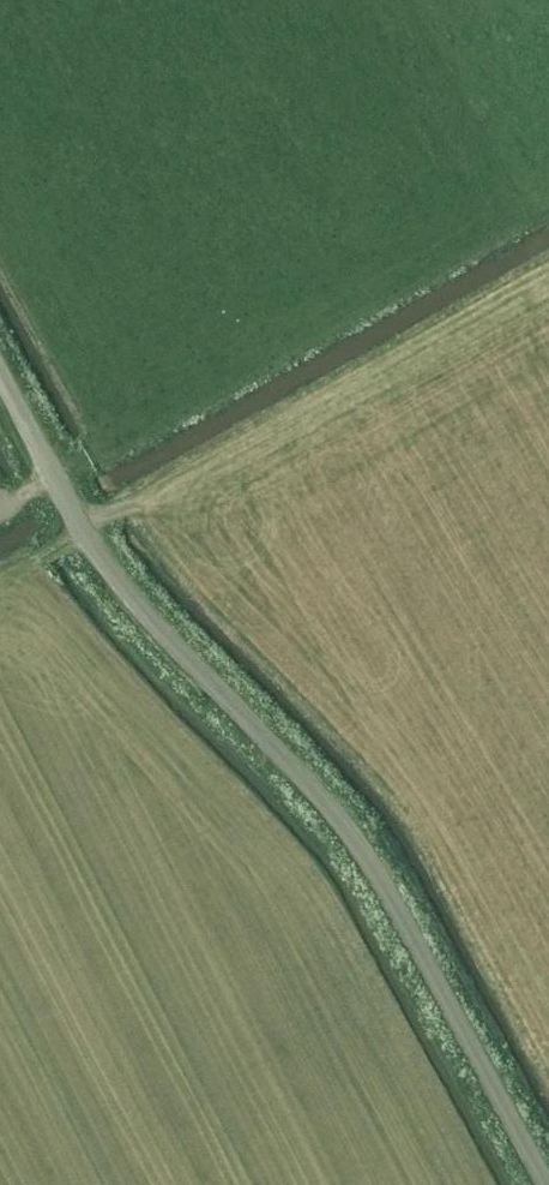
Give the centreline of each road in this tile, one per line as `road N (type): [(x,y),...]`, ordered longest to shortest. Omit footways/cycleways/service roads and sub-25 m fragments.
road 1 (unclassified): [(536,1184),(307,775),(155,630),(62,502),(0,380)]

